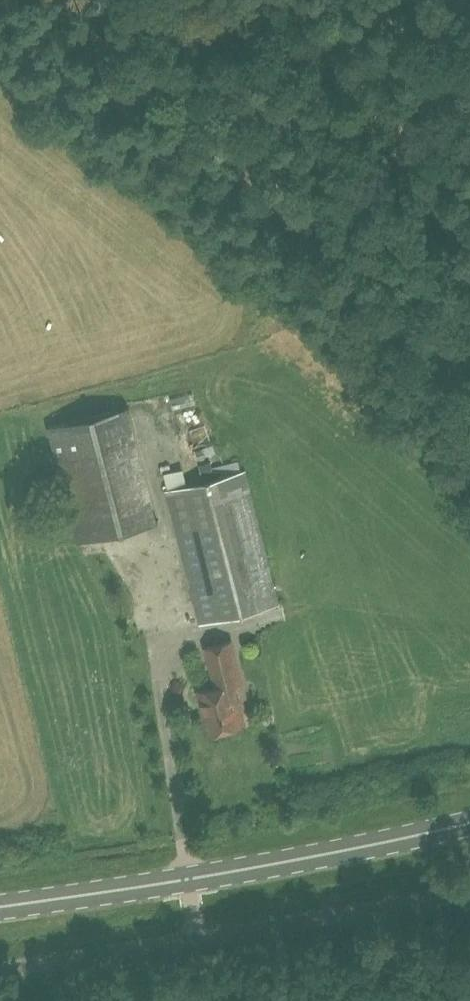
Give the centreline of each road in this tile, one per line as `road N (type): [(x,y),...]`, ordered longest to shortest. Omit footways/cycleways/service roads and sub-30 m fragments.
road 1 (secondary): [(0,907),(277,864),(469,822)]
road 2 (unclassified): [(0,970),(469,890)]

